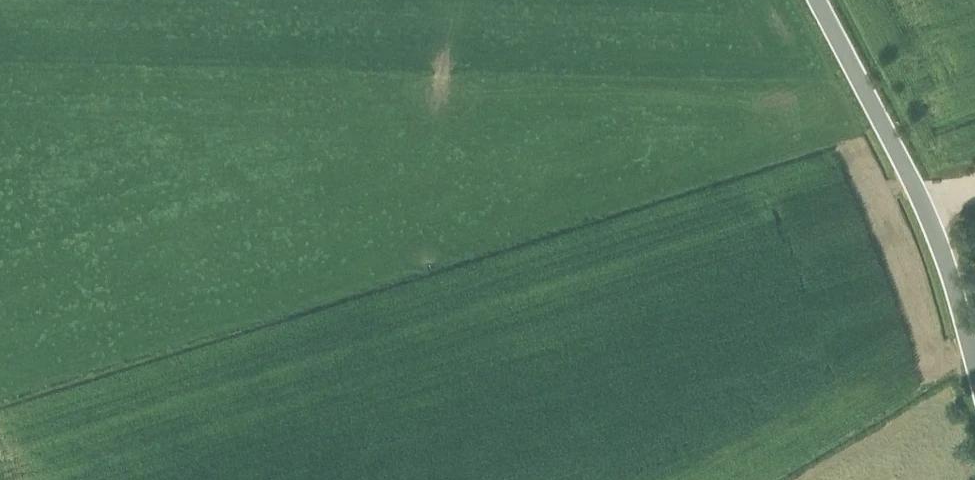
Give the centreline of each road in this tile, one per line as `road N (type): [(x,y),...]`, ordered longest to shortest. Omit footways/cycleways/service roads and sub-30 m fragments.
road 1 (unclassified): [(974,368),(921,196),(819,0)]

